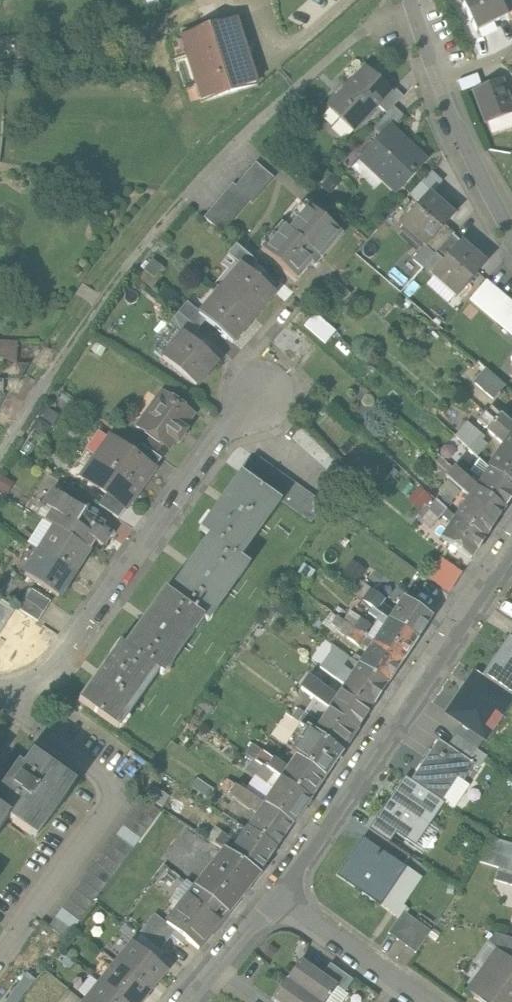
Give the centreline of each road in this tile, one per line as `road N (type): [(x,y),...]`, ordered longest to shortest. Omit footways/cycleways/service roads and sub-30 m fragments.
road 1 (residential): [(276,896),(511,542)]
road 2 (residential): [(262,387),(80,651),(48,682),(0,692)]
road 3 (residential): [(276,896),(428,1001)]
road 4 (residential): [(436,79),(456,138),(511,232)]
road 5 (residential): [(188,1001),(276,896)]

